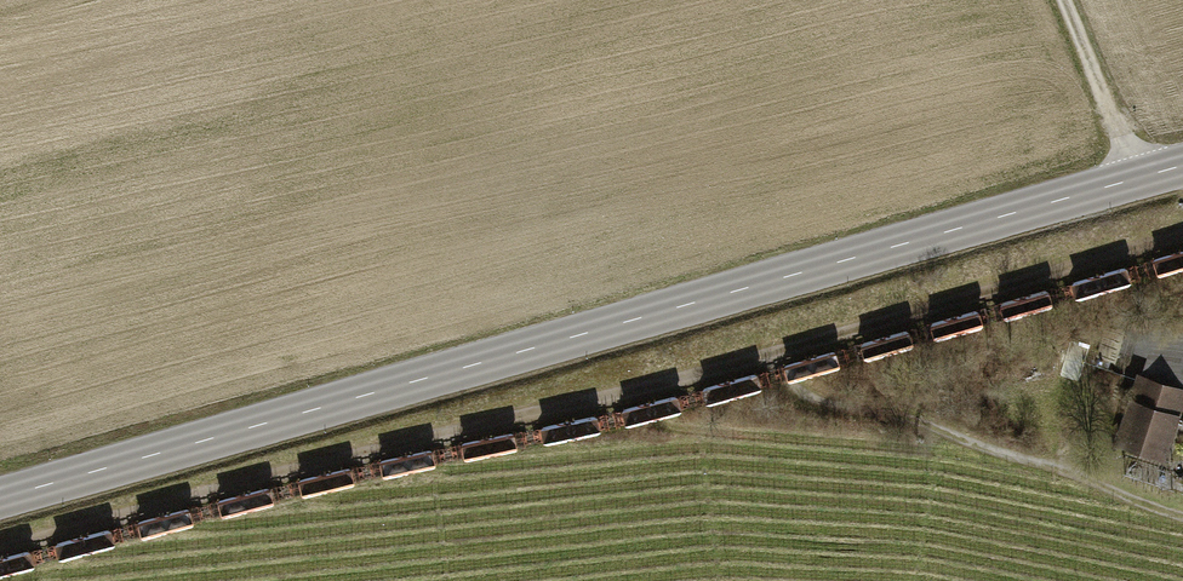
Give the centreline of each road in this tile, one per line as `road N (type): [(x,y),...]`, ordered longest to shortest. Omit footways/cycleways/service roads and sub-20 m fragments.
road 1 (secondary): [(0,496),(1182,164)]
road 2 (track): [(770,352),(0,549)]
road 3 (track): [(770,352),(782,374),(813,399),(937,426),(964,442),(1182,517)]
road 4 (track): [(1182,239),(770,352)]
road 5 (track): [(1062,0),(1139,177)]

